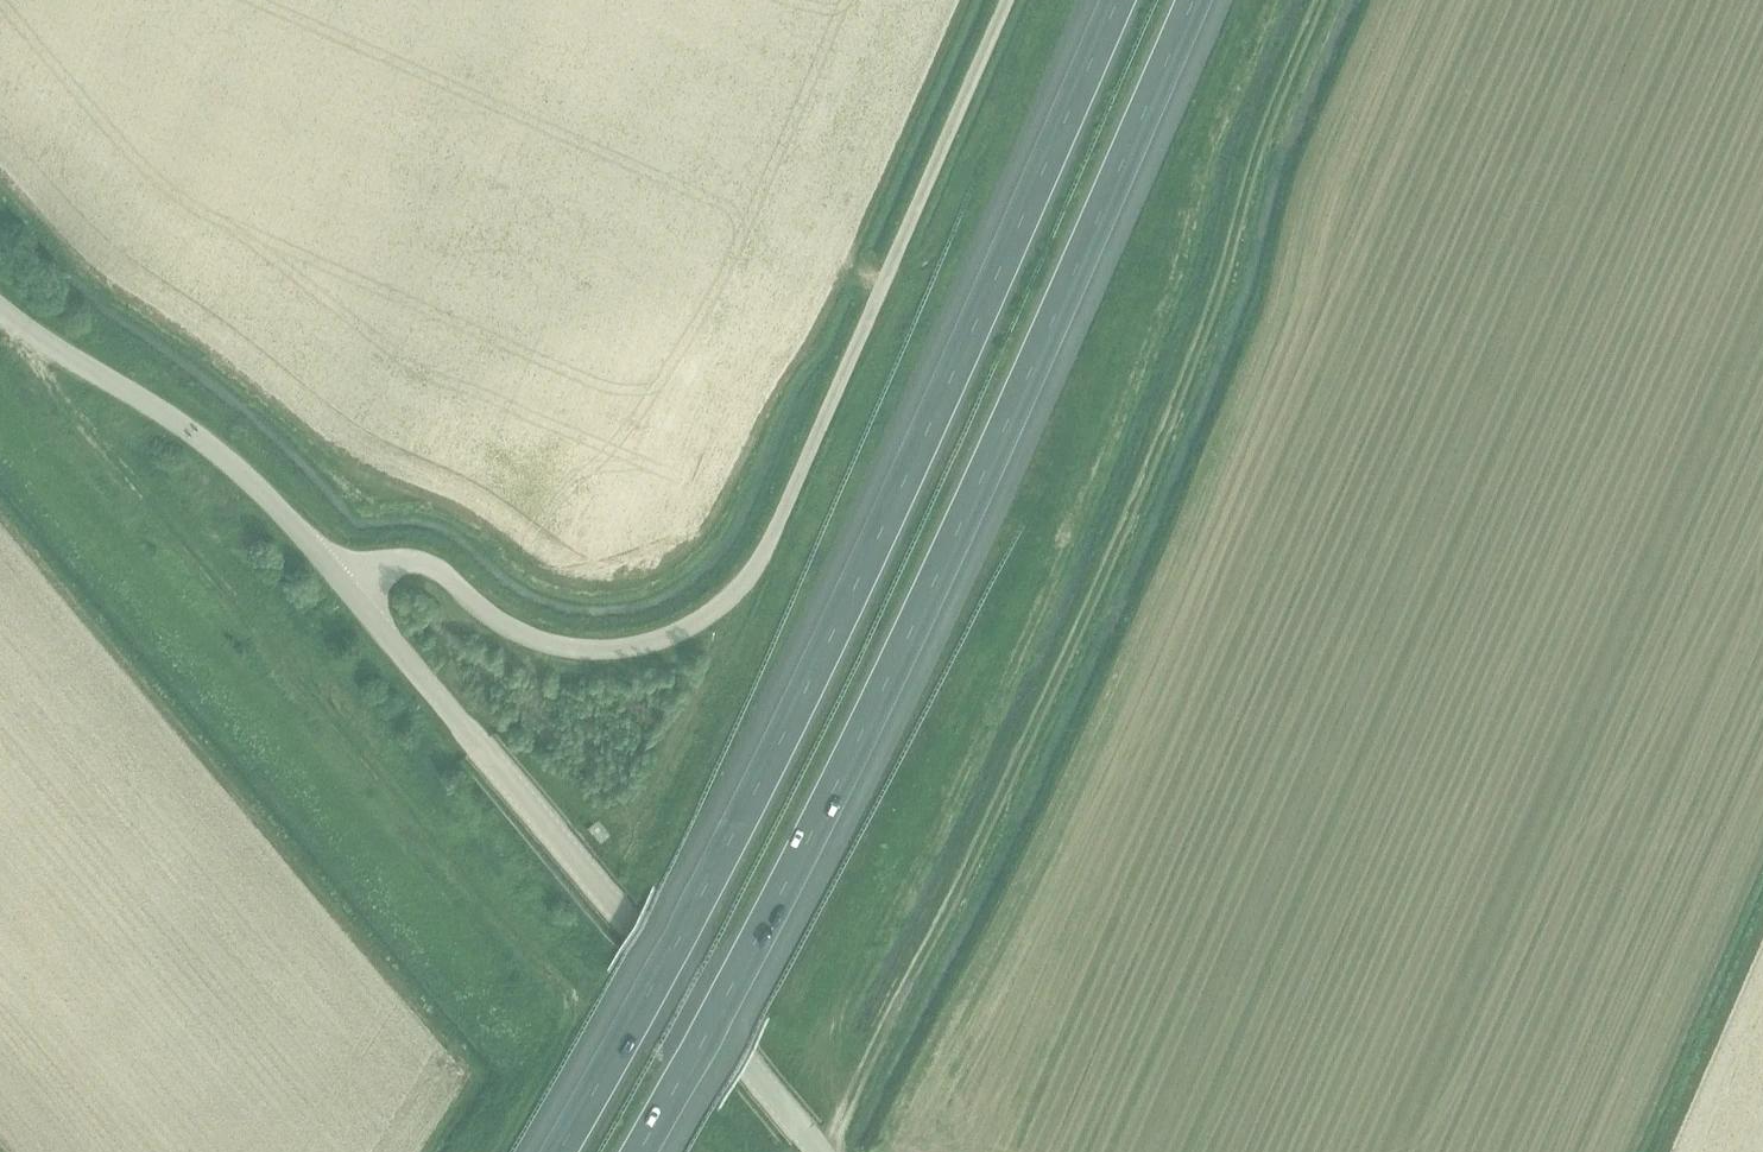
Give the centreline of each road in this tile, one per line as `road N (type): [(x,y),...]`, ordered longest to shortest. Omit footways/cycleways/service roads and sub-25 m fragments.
road 1 (motorway): [(1119,0),(866,564),(719,861),(559,1151)]
road 2 (motorway): [(642,1151),(784,891),(928,598),(1194,0)]
road 3 (unclassified): [(347,591),(413,567),(516,631),(586,648),(624,650),(710,616),(760,568),(1009,0)]
road 4 (unclassified): [(347,591),(819,1151)]
road 5 (unclassified): [(0,312),(204,449),(272,504),(347,591)]

